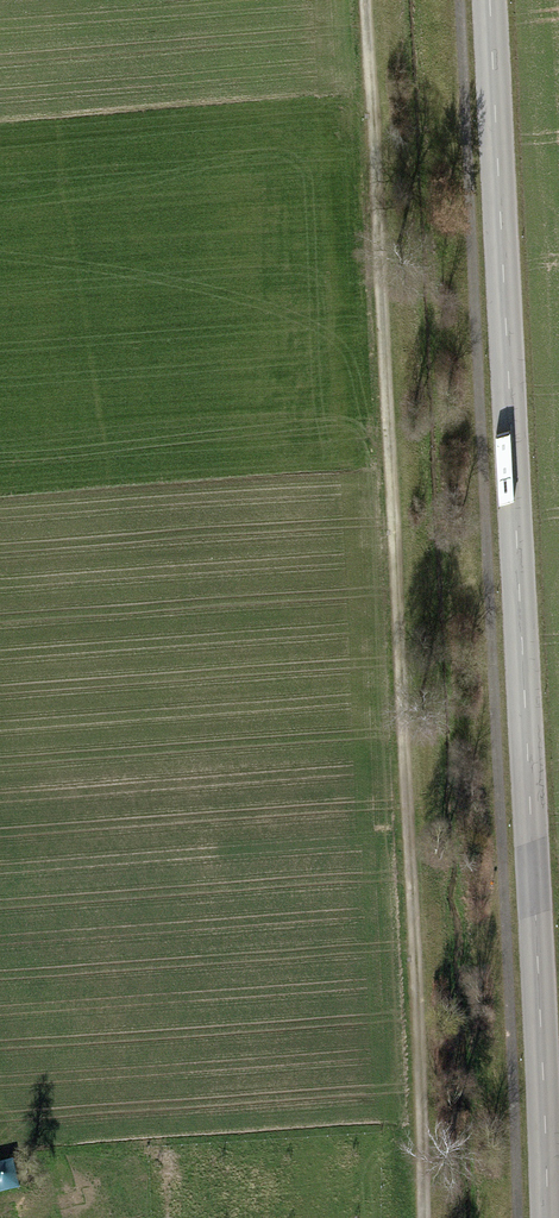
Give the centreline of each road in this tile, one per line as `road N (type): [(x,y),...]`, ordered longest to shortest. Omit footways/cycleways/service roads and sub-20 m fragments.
road 1 (track): [(422,1217),(364,0)]
road 2 (tertiary): [(489,0),(546,1217)]

